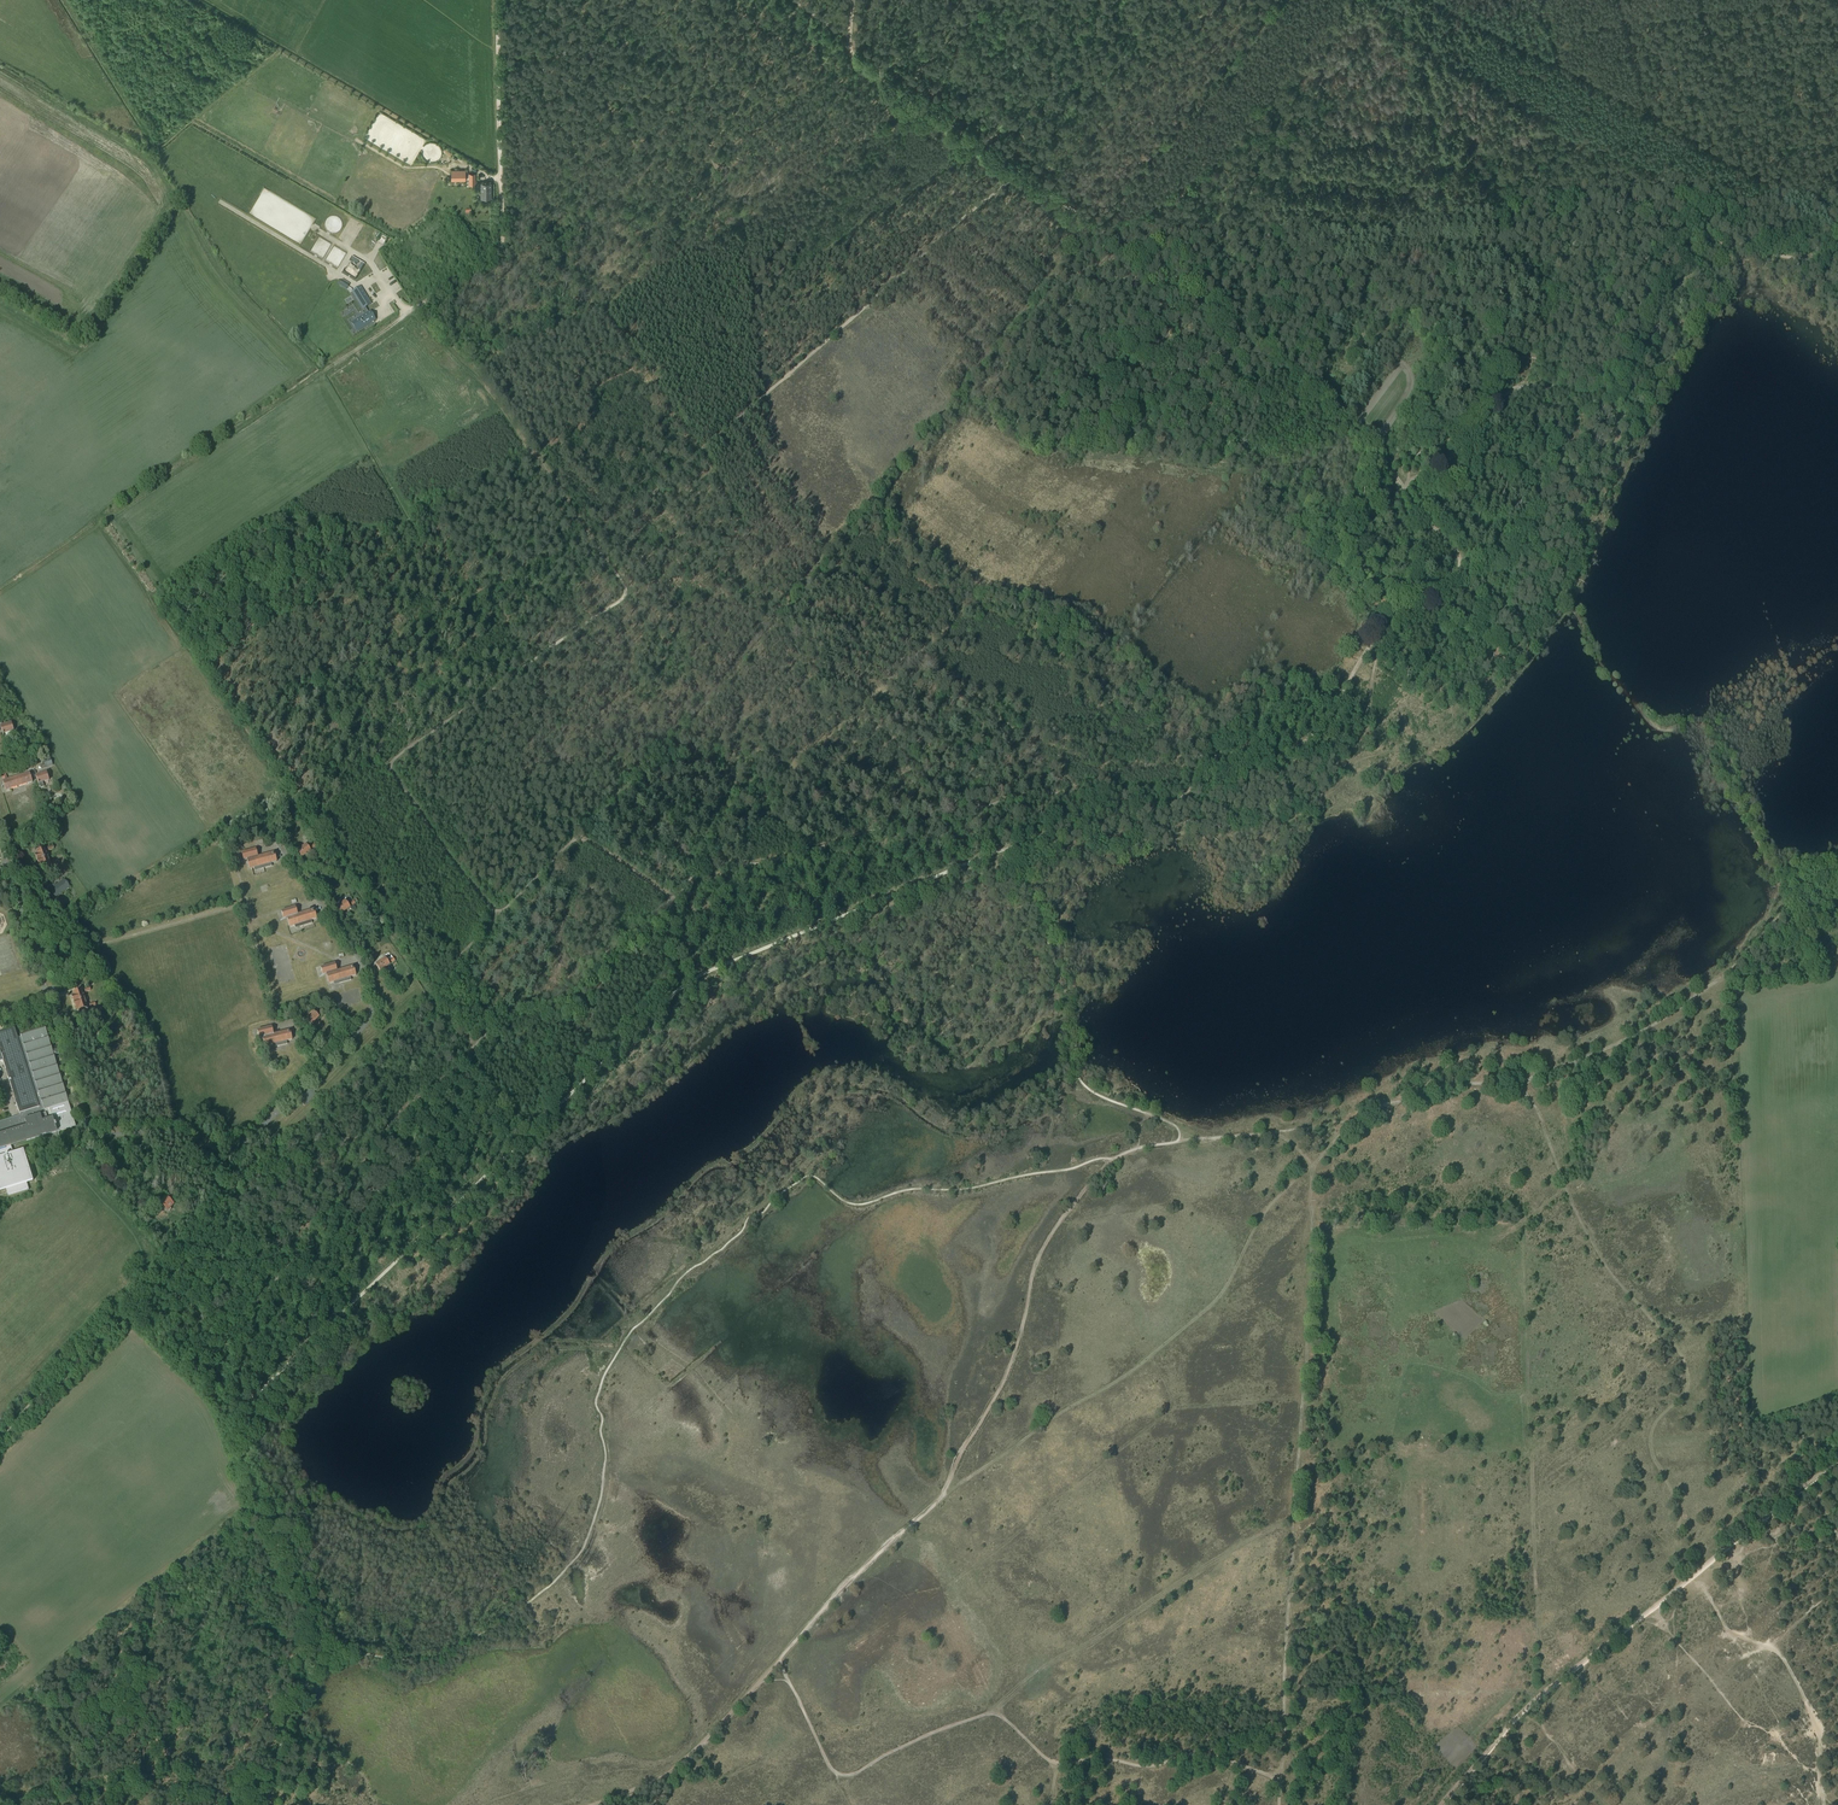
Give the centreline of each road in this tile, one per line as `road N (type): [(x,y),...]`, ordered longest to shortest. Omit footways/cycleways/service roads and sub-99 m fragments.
road 1 (track): [(248,1804),(275,1762),(314,1657),(298,1588),(247,1478),(244,1421),(260,1392),(683,986),(1002,850),(1167,807),(1199,777),(1287,752),(1327,718),(1377,636),(1440,595),(1459,559)]
road 2 (track): [(1089,225),(869,500),(575,838)]
road 3 (track): [(1407,496),(1400,478),(1285,368),(851,55),(850,0)]
road 4 (track): [(1837,880),(1662,1024),(1549,1072),(1423,1093),(1350,1120),(1177,1142)]
road 5 (track): [(1177,1142),(1120,1155),(1083,1193),(1040,1253),(1002,1384),(941,1498),(776,1659)]
road 6 (track): [(1680,1587),(1680,1515),(1649,1440),(1685,1390),(1684,1365),(1580,1229),(1518,1082)]
road 7 (track): [(1442,1804),(1534,1699),(1837,1460)]
road 8 (track): [(411,312),(481,376),(701,700)]
road 9 (track): [(0,592),(396,320)]
road 10 (track): [(433,985),(159,596)]
road 11 (unclassified): [(232,1147),(261,1129),(365,1025),(375,1003),(367,970),(272,831)]
road 12 (track): [(1013,846),(1072,1008),(1078,1077),(1107,1099),(1175,1125),(1177,1142)]
road 13 (track): [(1584,395),(1617,391),(1642,370),(1676,267),(1691,249),(1722,244),(1837,258)]
road 14 (track): [(1346,0),(1215,163),(1116,244)]
road 15 (track): [(0,1706),(243,1511),(259,1512)]
road 16 (track): [(1459,559),(1407,496),(1505,392),(1584,395)]
road 17 (residential): [(90,1137),(6,862)]
road 18 (track): [(1788,0),(1591,24),(1554,59)]
road 19 (track): [(776,1659),(668,1772),(588,1804)]
road 20 (track): [(692,0),(543,99)]
road 21 (track): [(498,915),(433,985),(442,1020),(474,1047)]
road 22 (track): [(453,714),(361,580)]
road 23 (unclassified): [(232,1147),(163,1134),(90,1137)]
road 24 (track): [(1554,59),(1445,0)]

